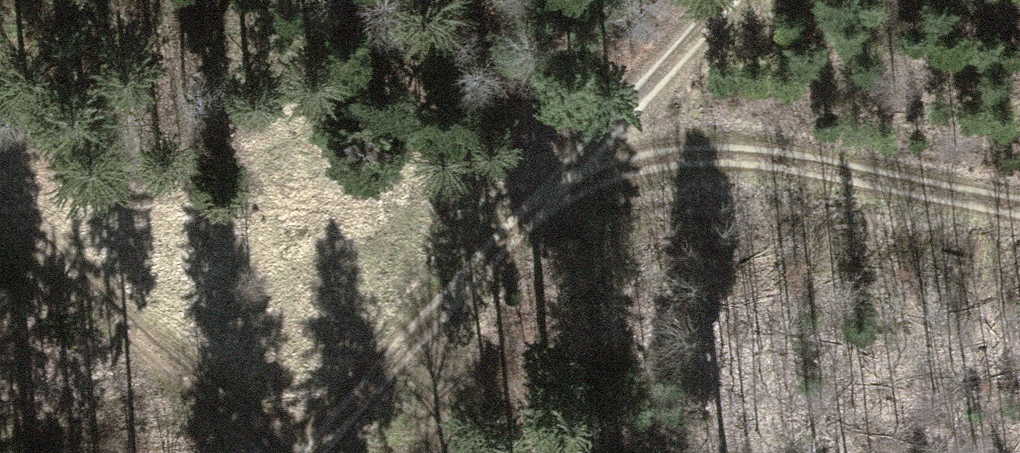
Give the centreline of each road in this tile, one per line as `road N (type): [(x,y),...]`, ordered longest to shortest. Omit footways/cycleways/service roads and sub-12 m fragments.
road 1 (track): [(1019,202),(745,143),(591,141),(427,332),(443,452)]
road 2 (track): [(299,452),(0,187)]
road 3 (track): [(727,0),(591,141)]
road 4 (track): [(427,332),(313,452)]

